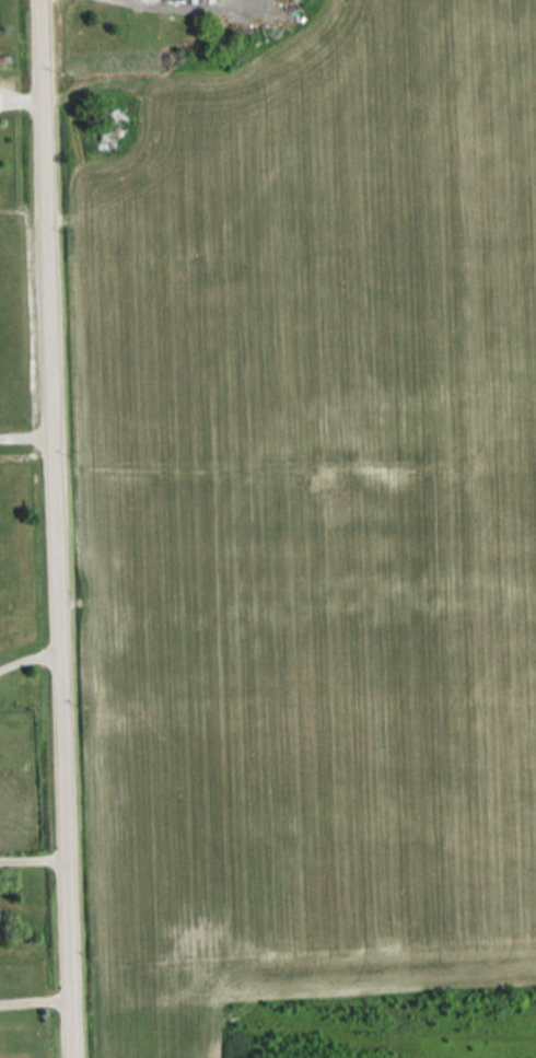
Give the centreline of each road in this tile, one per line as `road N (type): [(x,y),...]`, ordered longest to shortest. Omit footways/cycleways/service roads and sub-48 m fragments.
road 1 (residential): [(34,0),(70,1057)]

